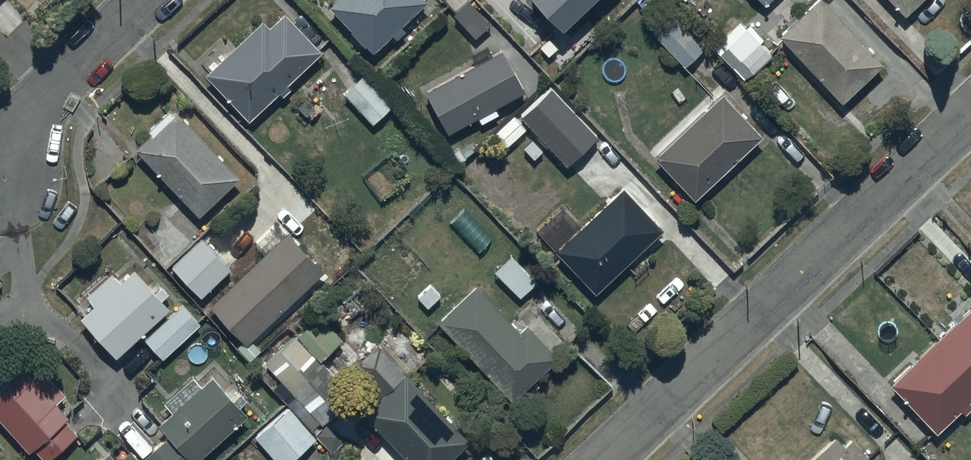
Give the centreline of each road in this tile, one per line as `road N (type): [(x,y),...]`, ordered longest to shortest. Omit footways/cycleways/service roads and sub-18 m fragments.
road 1 (residential): [(600,459),(970,114)]
road 2 (residential): [(148,0),(45,97),(6,181)]

